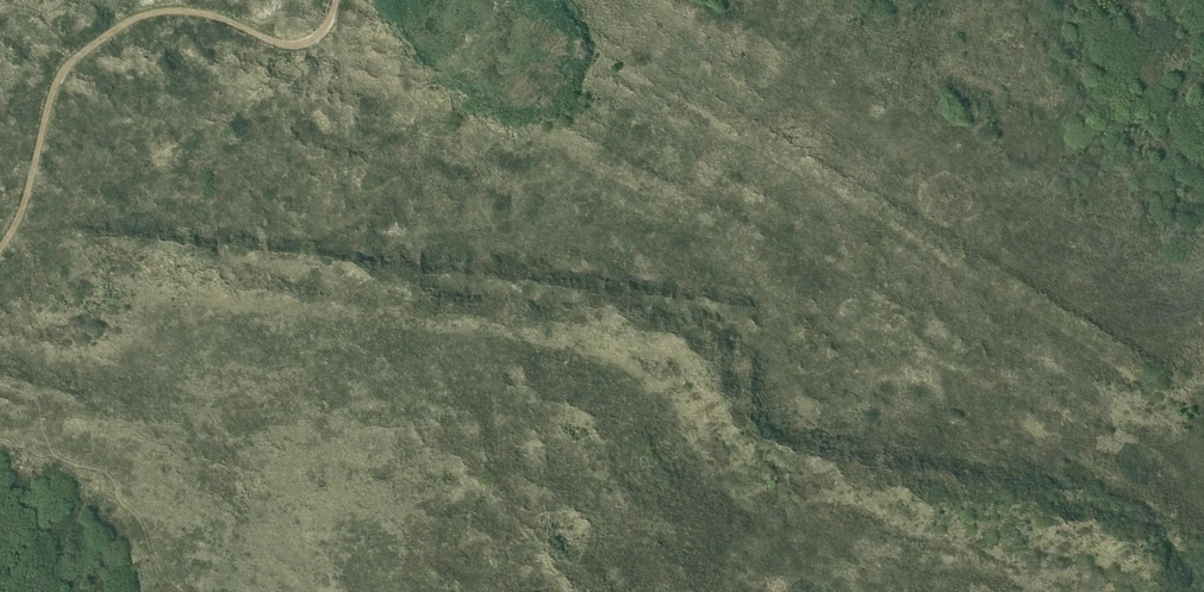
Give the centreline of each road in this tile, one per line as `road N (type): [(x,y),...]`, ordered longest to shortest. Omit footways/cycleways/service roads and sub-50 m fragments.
road 1 (track): [(0,246),(24,200),(57,72),(141,12),(206,11),(283,41),(314,36),(335,0)]

